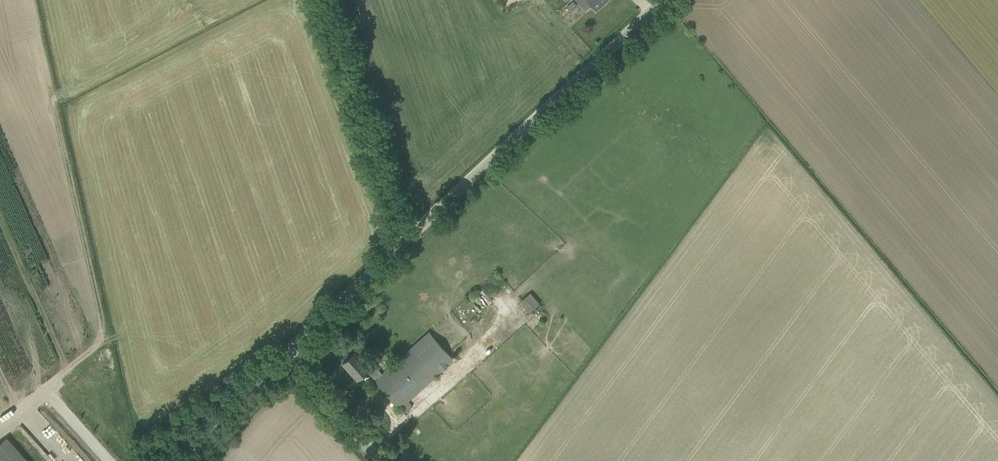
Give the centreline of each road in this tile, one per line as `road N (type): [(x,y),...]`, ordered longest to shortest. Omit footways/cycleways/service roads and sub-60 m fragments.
road 1 (unclassified): [(287,345),(666,0)]
road 2 (unclassified): [(390,460),(287,345)]
road 3 (unclassified): [(184,460),(287,345)]

